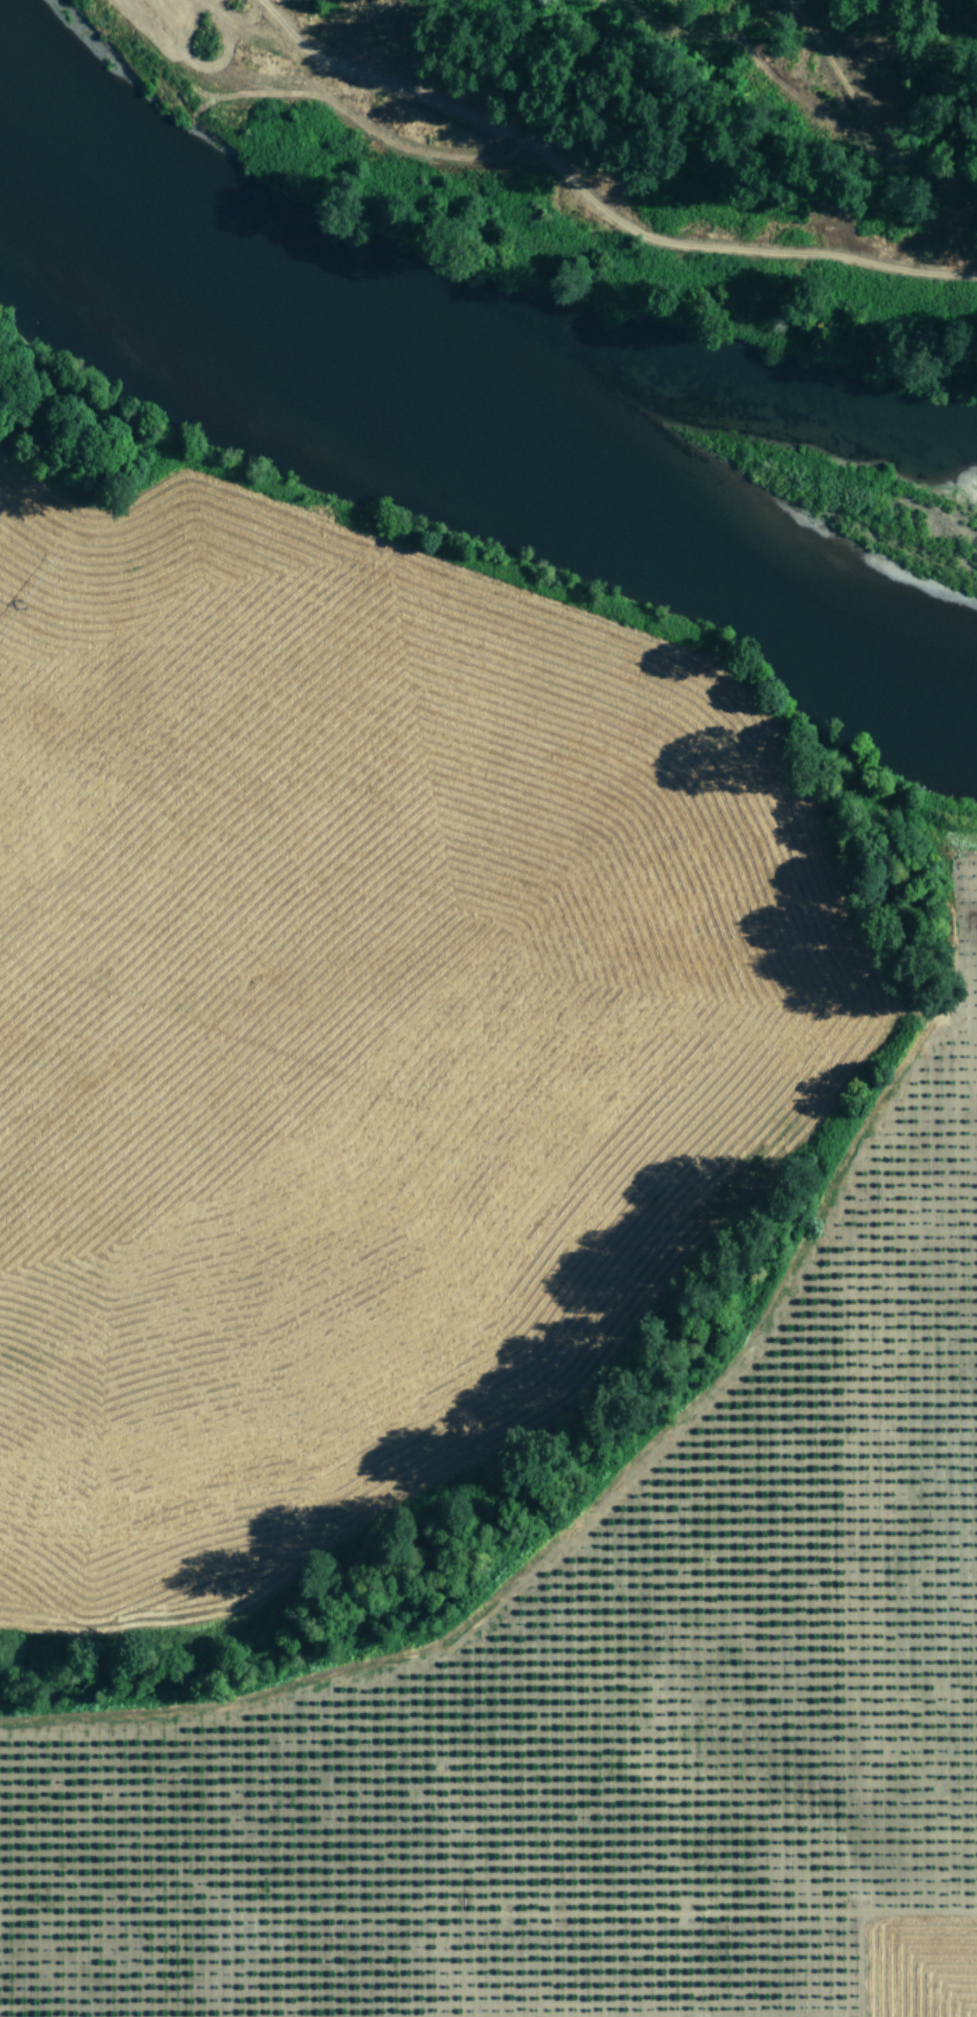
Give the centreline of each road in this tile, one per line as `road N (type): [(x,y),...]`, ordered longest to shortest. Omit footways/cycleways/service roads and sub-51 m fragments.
road 1 (residential): [(0,1060),(90,1050),(701,847),(802,847),(976,1047)]

